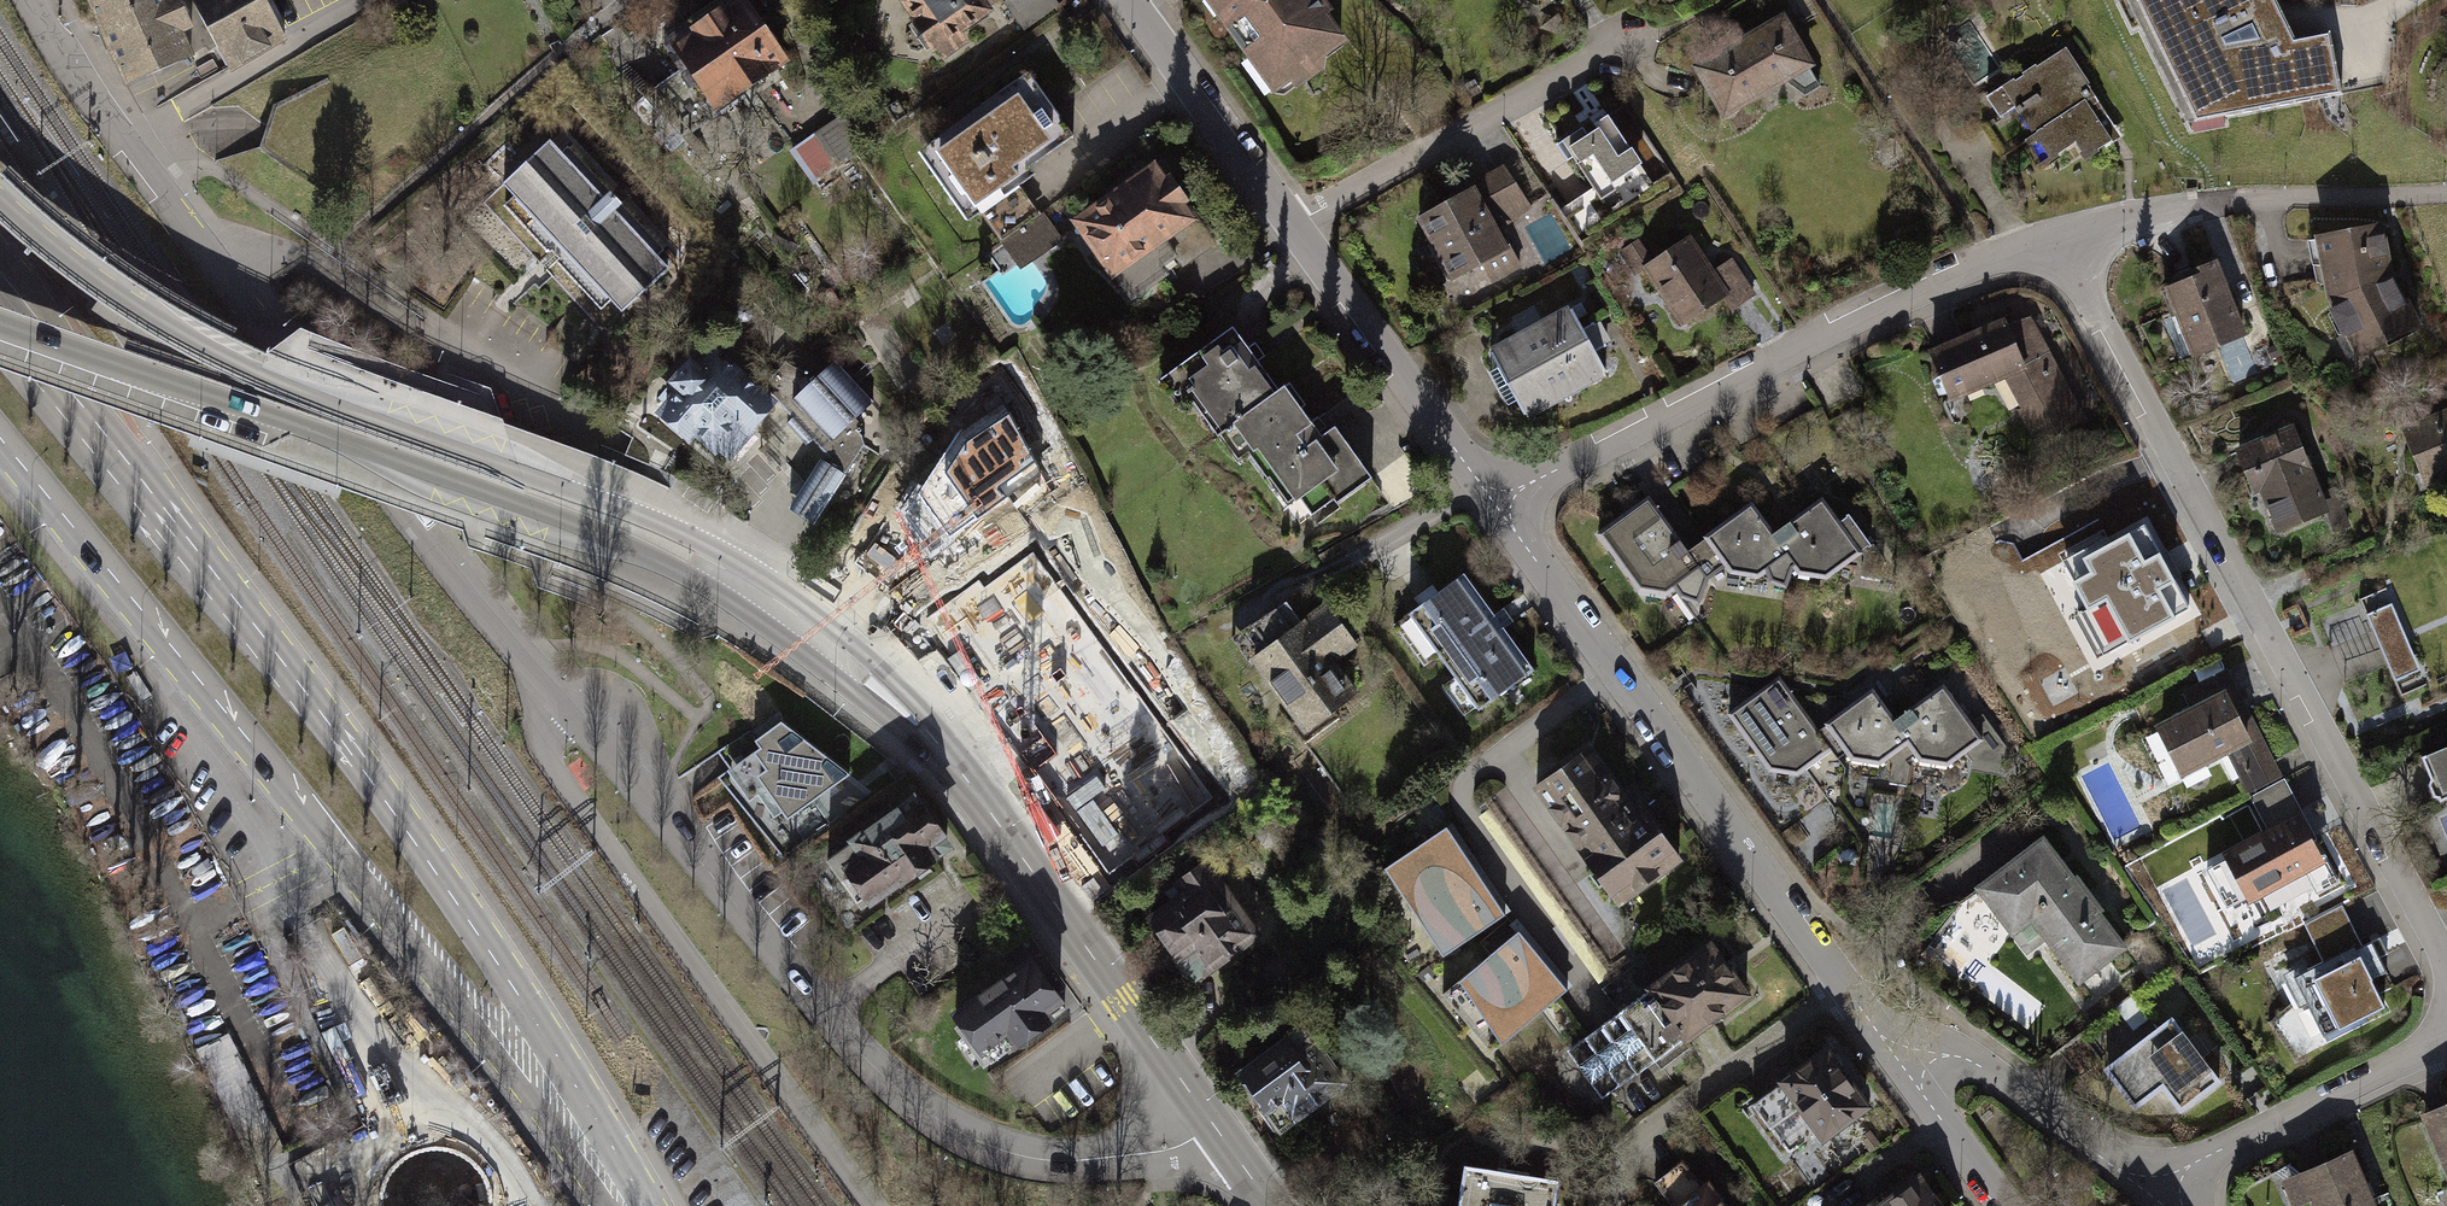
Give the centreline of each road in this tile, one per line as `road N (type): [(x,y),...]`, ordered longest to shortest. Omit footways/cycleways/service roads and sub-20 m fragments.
road 1 (primary): [(644,1205),(425,858),(0,322)]
road 2 (primary): [(0,438),(541,1125),(593,1205)]
road 3 (residential): [(1213,1125),(1156,1154),(1070,1165),(1011,1155),(947,1128),(852,1050),(549,687)]
road 4 (residential): [(549,687),(417,535),(114,139),(62,68),(27,0)]
road 5 (residential): [(2446,969),(2049,238)]
road 6 (secondary): [(722,575),(636,515),(393,428),(203,347),(74,265),(0,202)]
road 7 (secondary): [(0,325),(722,575)]
road 8 (secondary): [(722,575),(845,660),(962,776),(1213,1125)]
road 9 (residential): [(875,1205),(547,761),(549,687)]
road 10 (residential): [(2049,238),(1986,257),(1499,504)]
road 11 (residential): [(1499,504),(1851,993)]
road 12 (residential): [(1294,225),(1651,36)]
road 13 (residential): [(1851,993),(1970,1063),(2150,1193)]
road 14 (residential): [(1294,225),(1499,504)]
road 15 (residential): [(1851,993),(1625,1152),(1606,1191),(1609,1205)]
road 16 (residential): [(2446,1046),(2193,1165),(2150,1193)]
road 17 (residential): [(1128,0),(1294,225)]
road 18 (residential): [(1851,993),(2003,1205)]
road 19 (residential): [(2211,205),(2049,238)]

